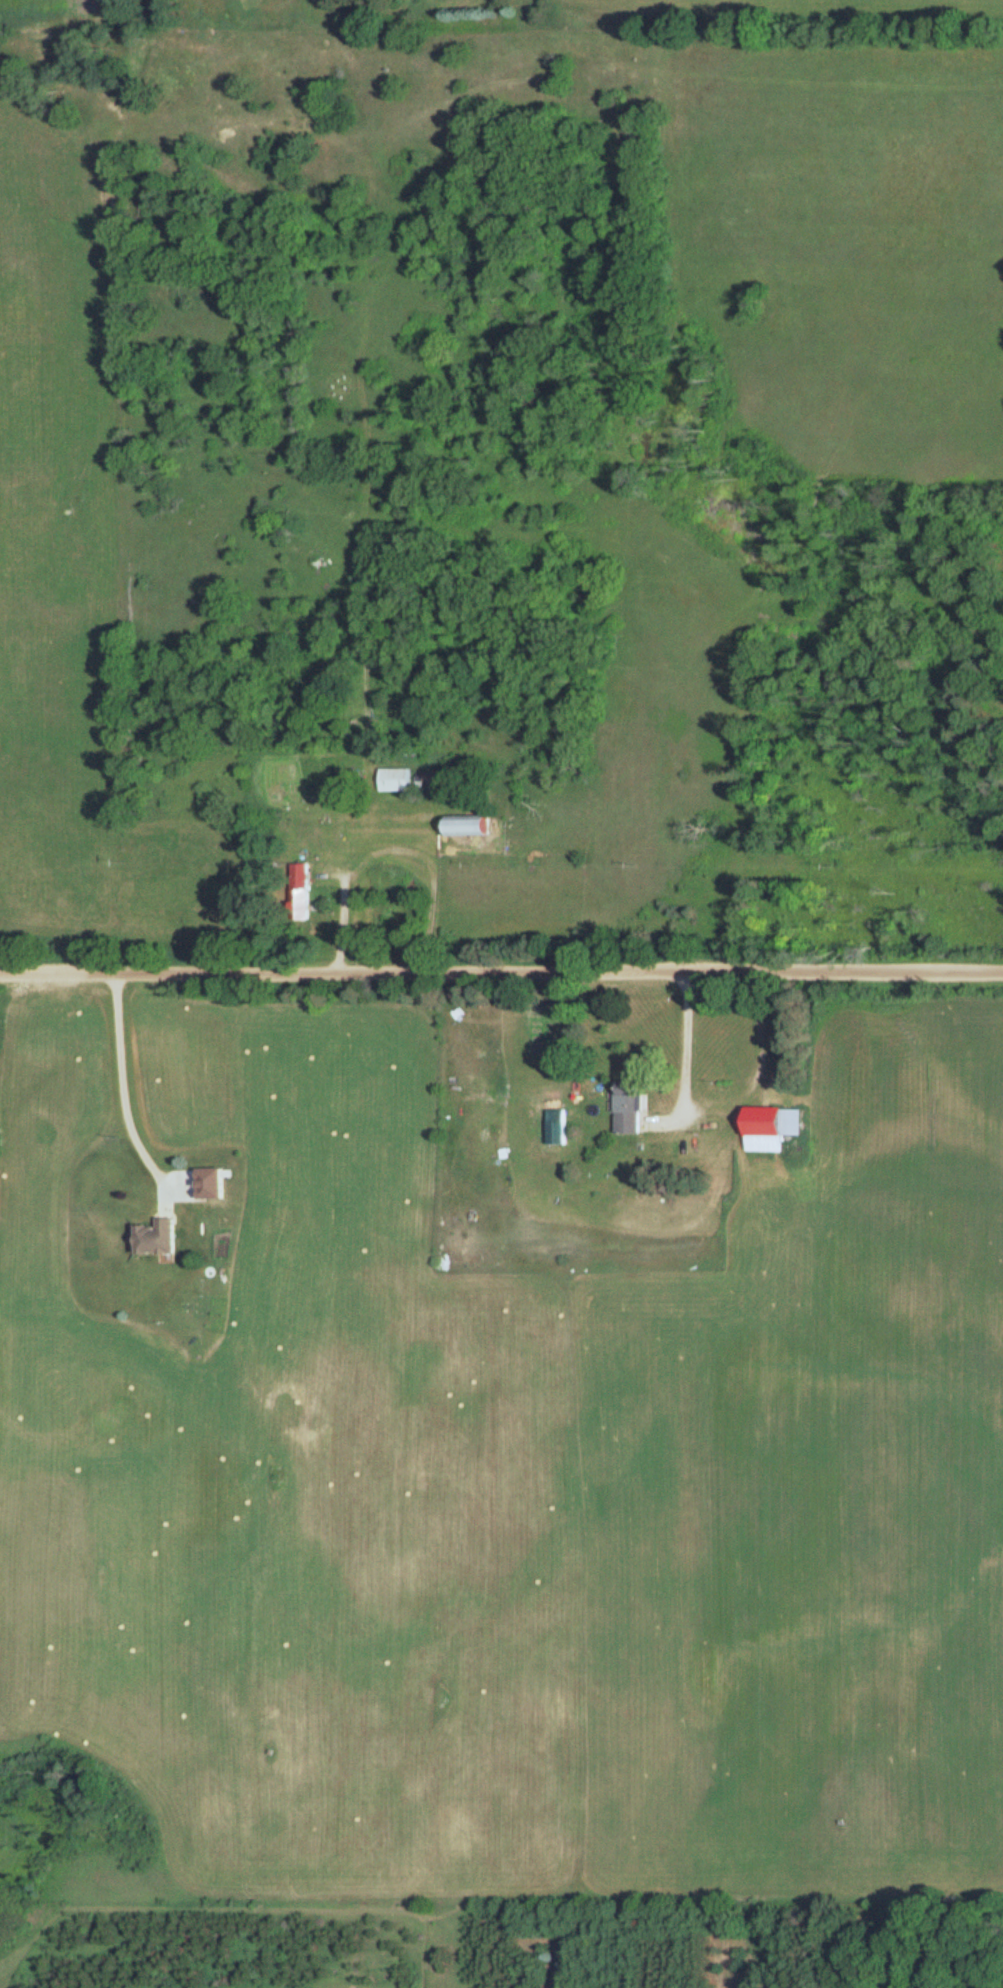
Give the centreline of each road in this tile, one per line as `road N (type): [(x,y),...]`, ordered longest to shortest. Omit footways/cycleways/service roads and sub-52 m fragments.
road 1 (residential): [(1002,982),(0,972)]

